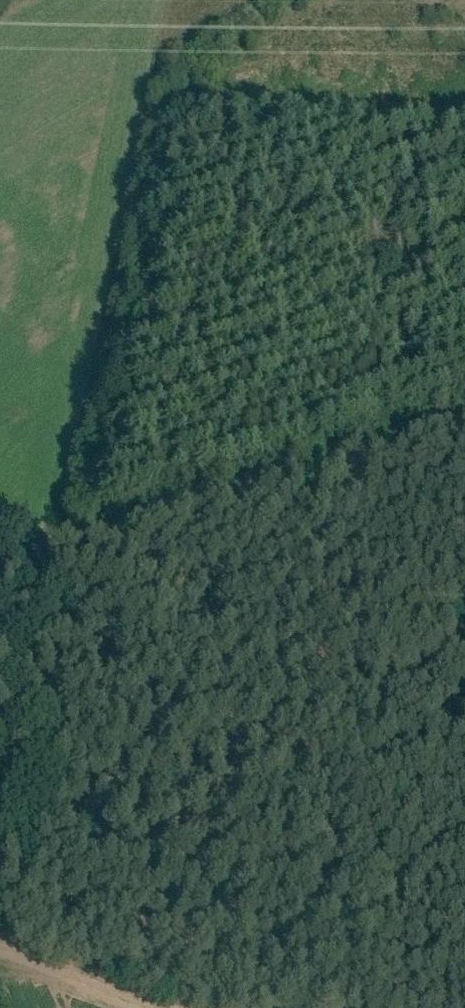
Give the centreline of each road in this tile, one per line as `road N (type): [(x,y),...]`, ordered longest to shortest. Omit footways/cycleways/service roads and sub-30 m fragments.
road 1 (track): [(0,950),(164,1007)]

